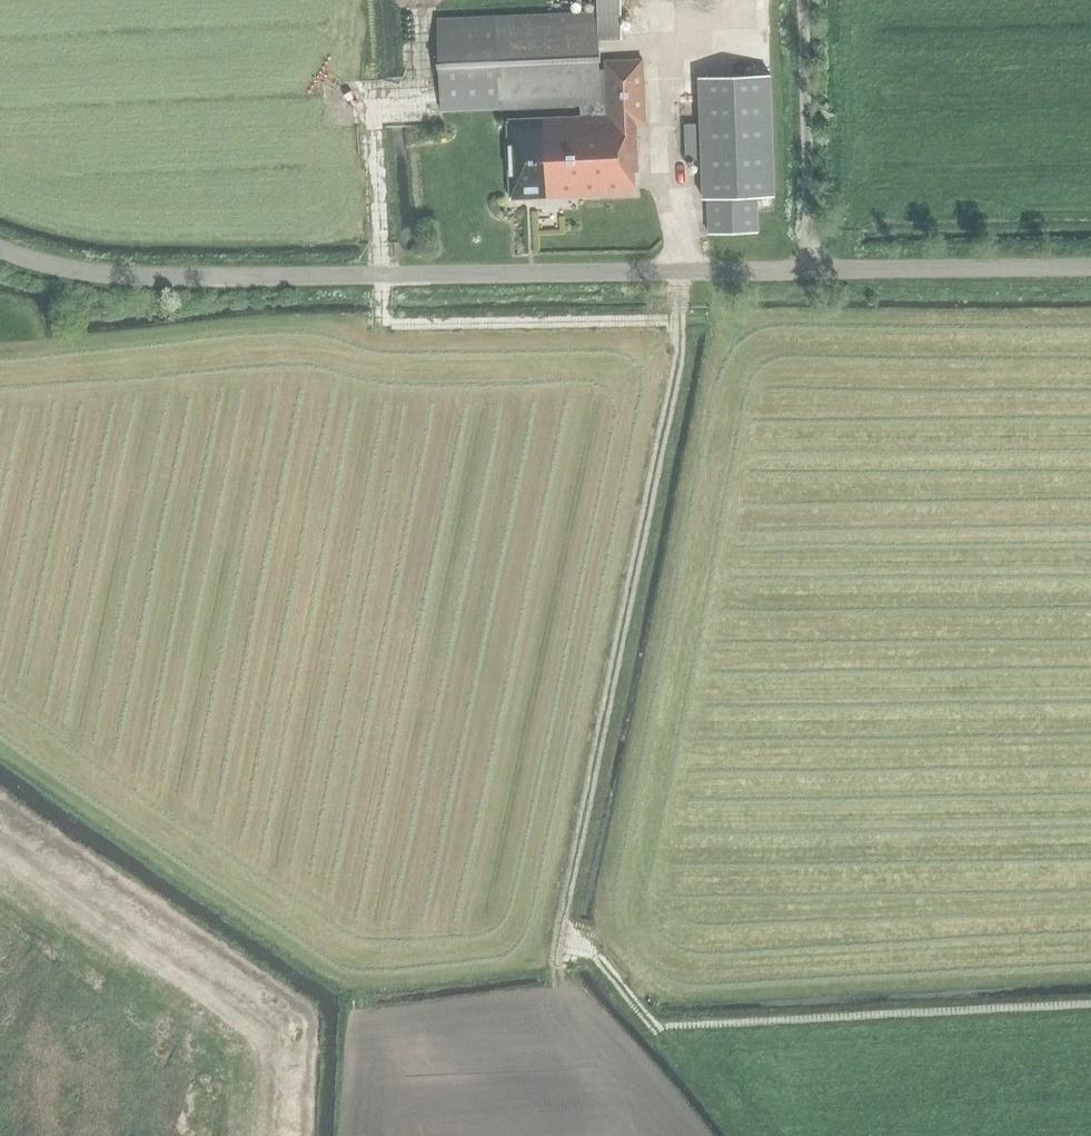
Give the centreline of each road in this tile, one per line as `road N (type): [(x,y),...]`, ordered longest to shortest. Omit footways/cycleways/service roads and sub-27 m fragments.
road 1 (unclassified): [(1090,269),(150,278),(89,274),(0,250)]

